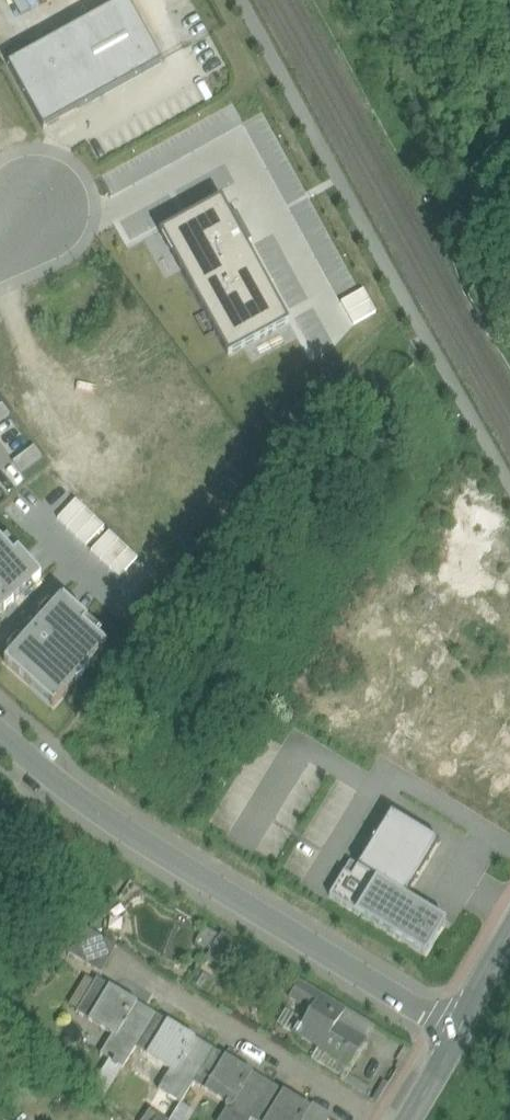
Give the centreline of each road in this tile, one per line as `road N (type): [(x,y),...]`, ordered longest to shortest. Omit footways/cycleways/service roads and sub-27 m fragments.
road 1 (residential): [(458,1033),(102,815),(0,733)]
road 2 (residential): [(384,1119),(170,990)]

